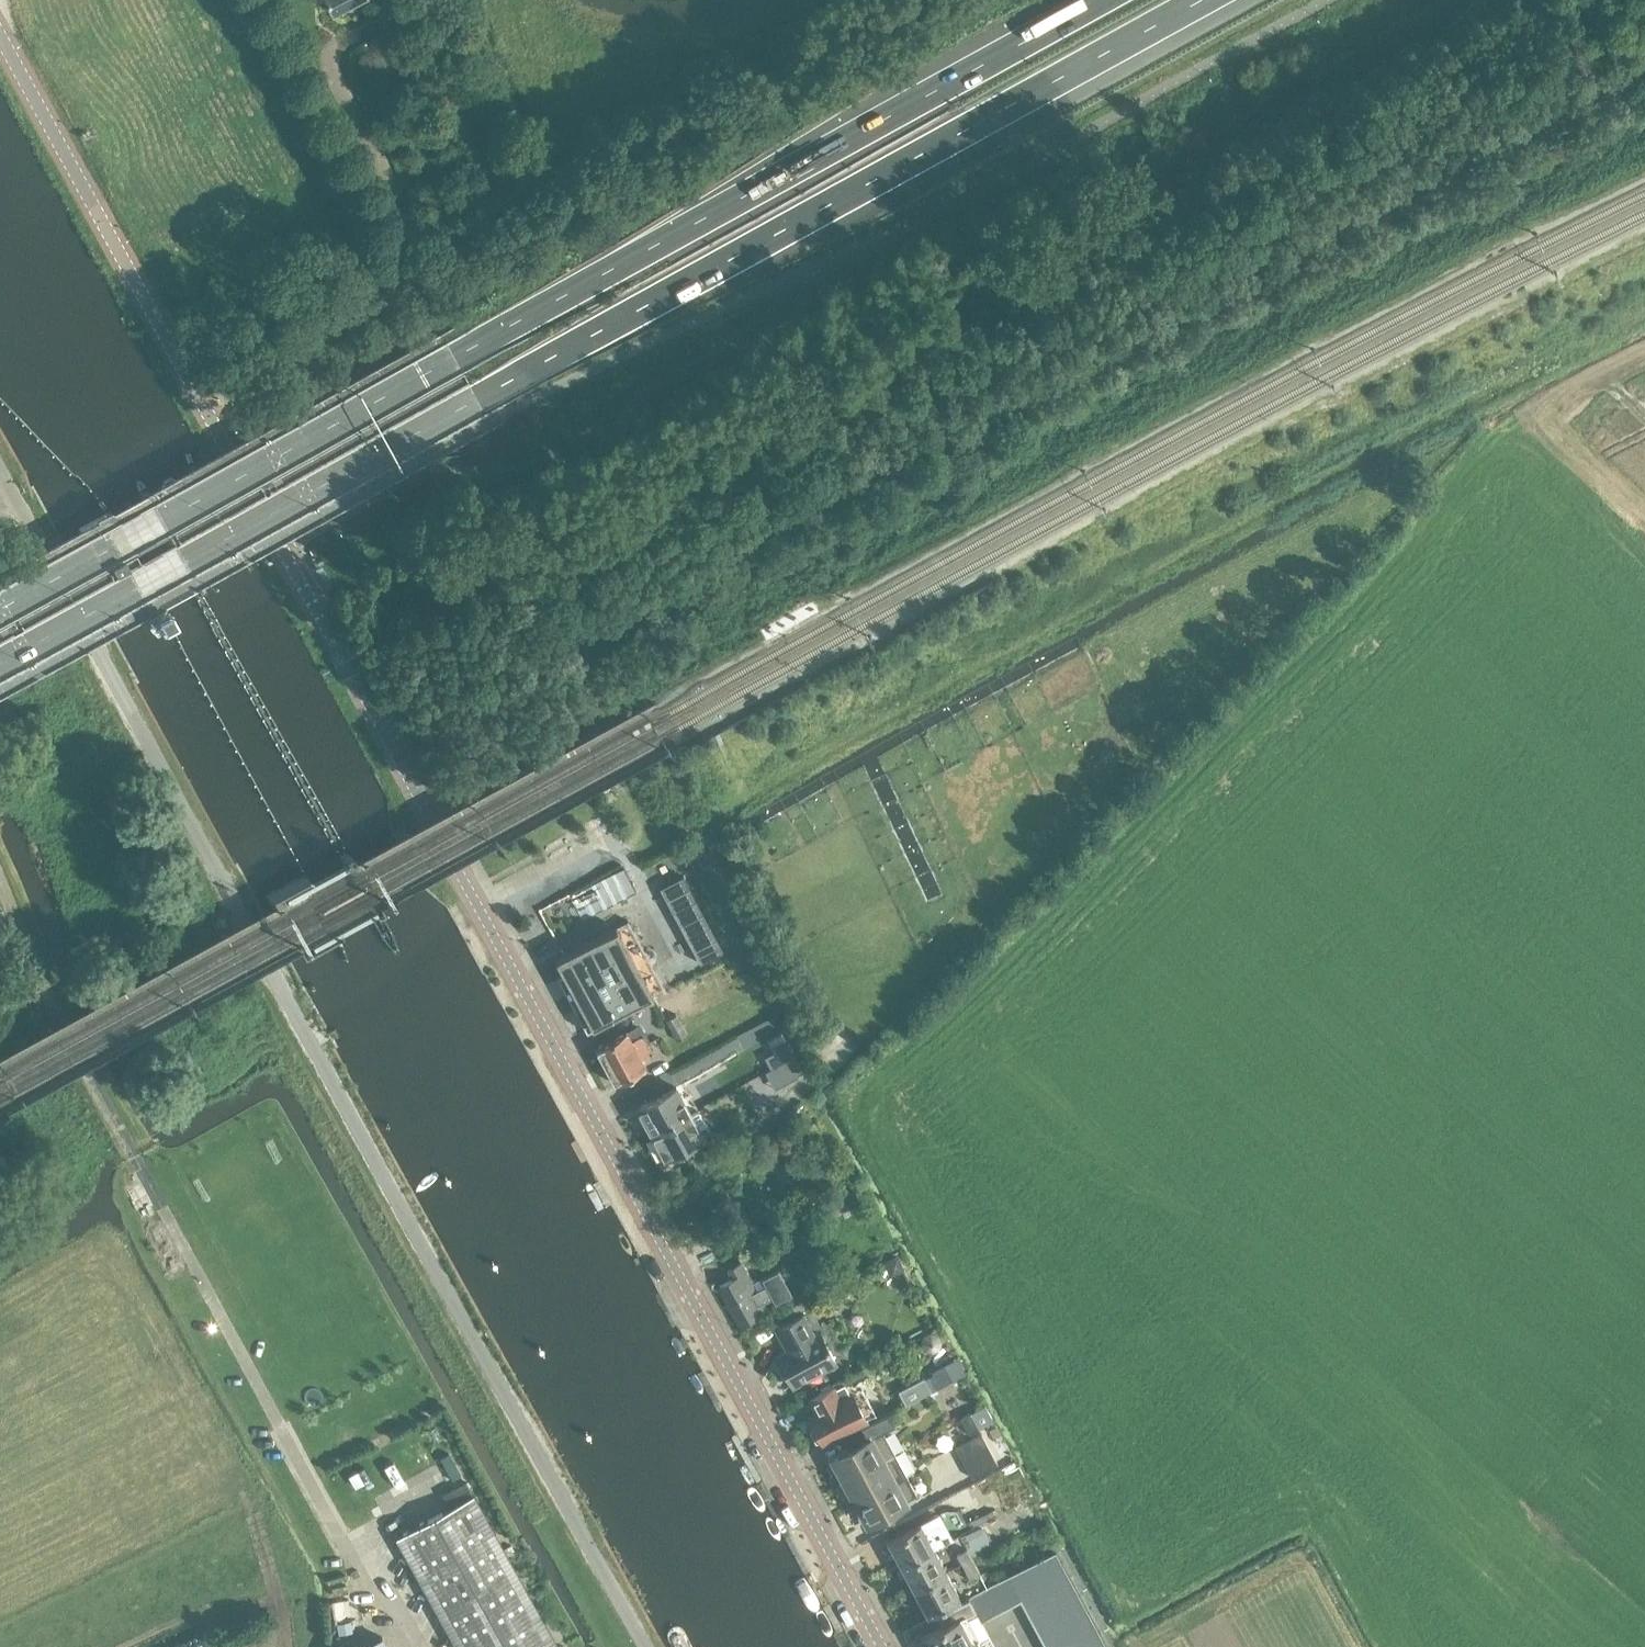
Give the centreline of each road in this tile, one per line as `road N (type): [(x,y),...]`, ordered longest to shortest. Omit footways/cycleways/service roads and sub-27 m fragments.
road 1 (tertiary): [(883,1646),(0,35)]
road 2 (motorway): [(0,660),(1203,0)]
road 3 (unclassified): [(644,1646),(12,496)]
road 4 (motorway): [(1097,0),(0,607)]
road 5 (track): [(1644,310),(1463,400),(747,794),(626,844)]
road 6 (track): [(339,1541),(0,887)]
road 7 (track): [(134,1646),(208,1611),(273,1595)]

